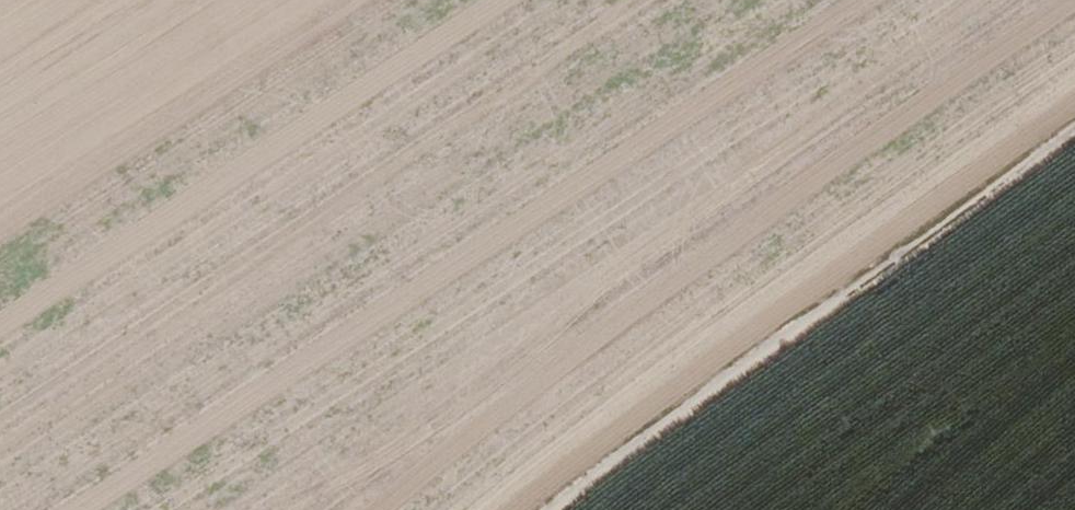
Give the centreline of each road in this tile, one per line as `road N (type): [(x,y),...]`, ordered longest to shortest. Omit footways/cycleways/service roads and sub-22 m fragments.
road 1 (track): [(1074,135),(701,395),(559,509)]

